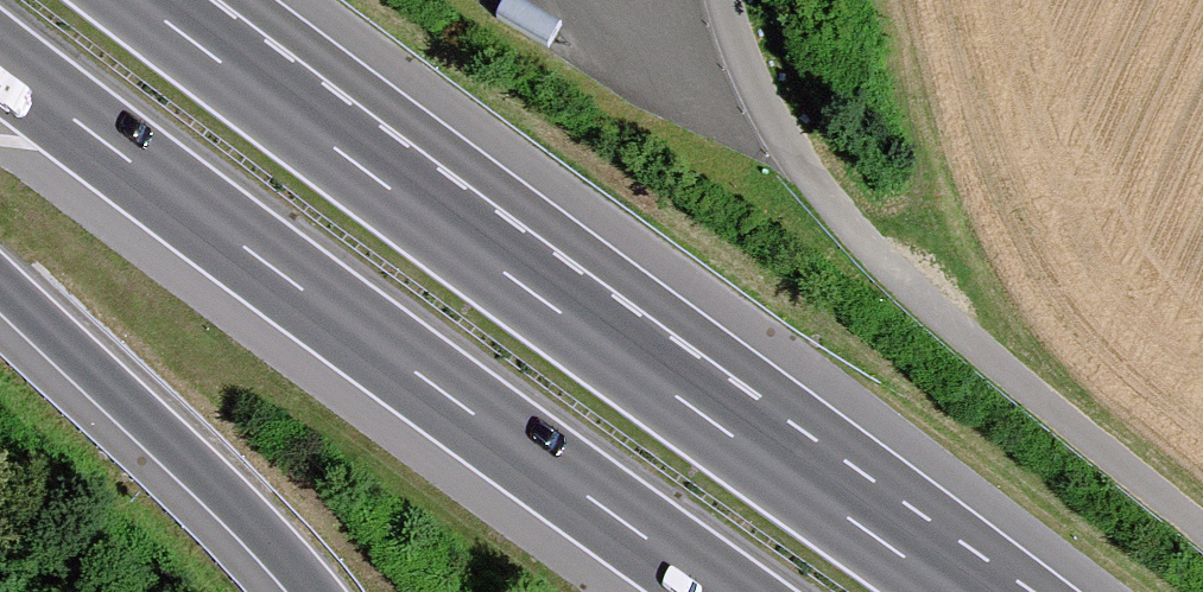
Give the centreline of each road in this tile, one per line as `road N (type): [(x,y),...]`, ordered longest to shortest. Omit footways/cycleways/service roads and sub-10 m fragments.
road 1 (motorway): [(0,71),(195,232),(713,591)]
road 2 (motorway): [(738,449),(138,0)]
road 3 (unclassified): [(1202,538),(924,317),(835,216),(770,106),(730,0)]
road 4 (motorway): [(738,449),(619,288),(245,0)]
road 5 (motorway): [(0,284),(315,591)]
road 6 (motorway): [(963,591),(738,449)]

